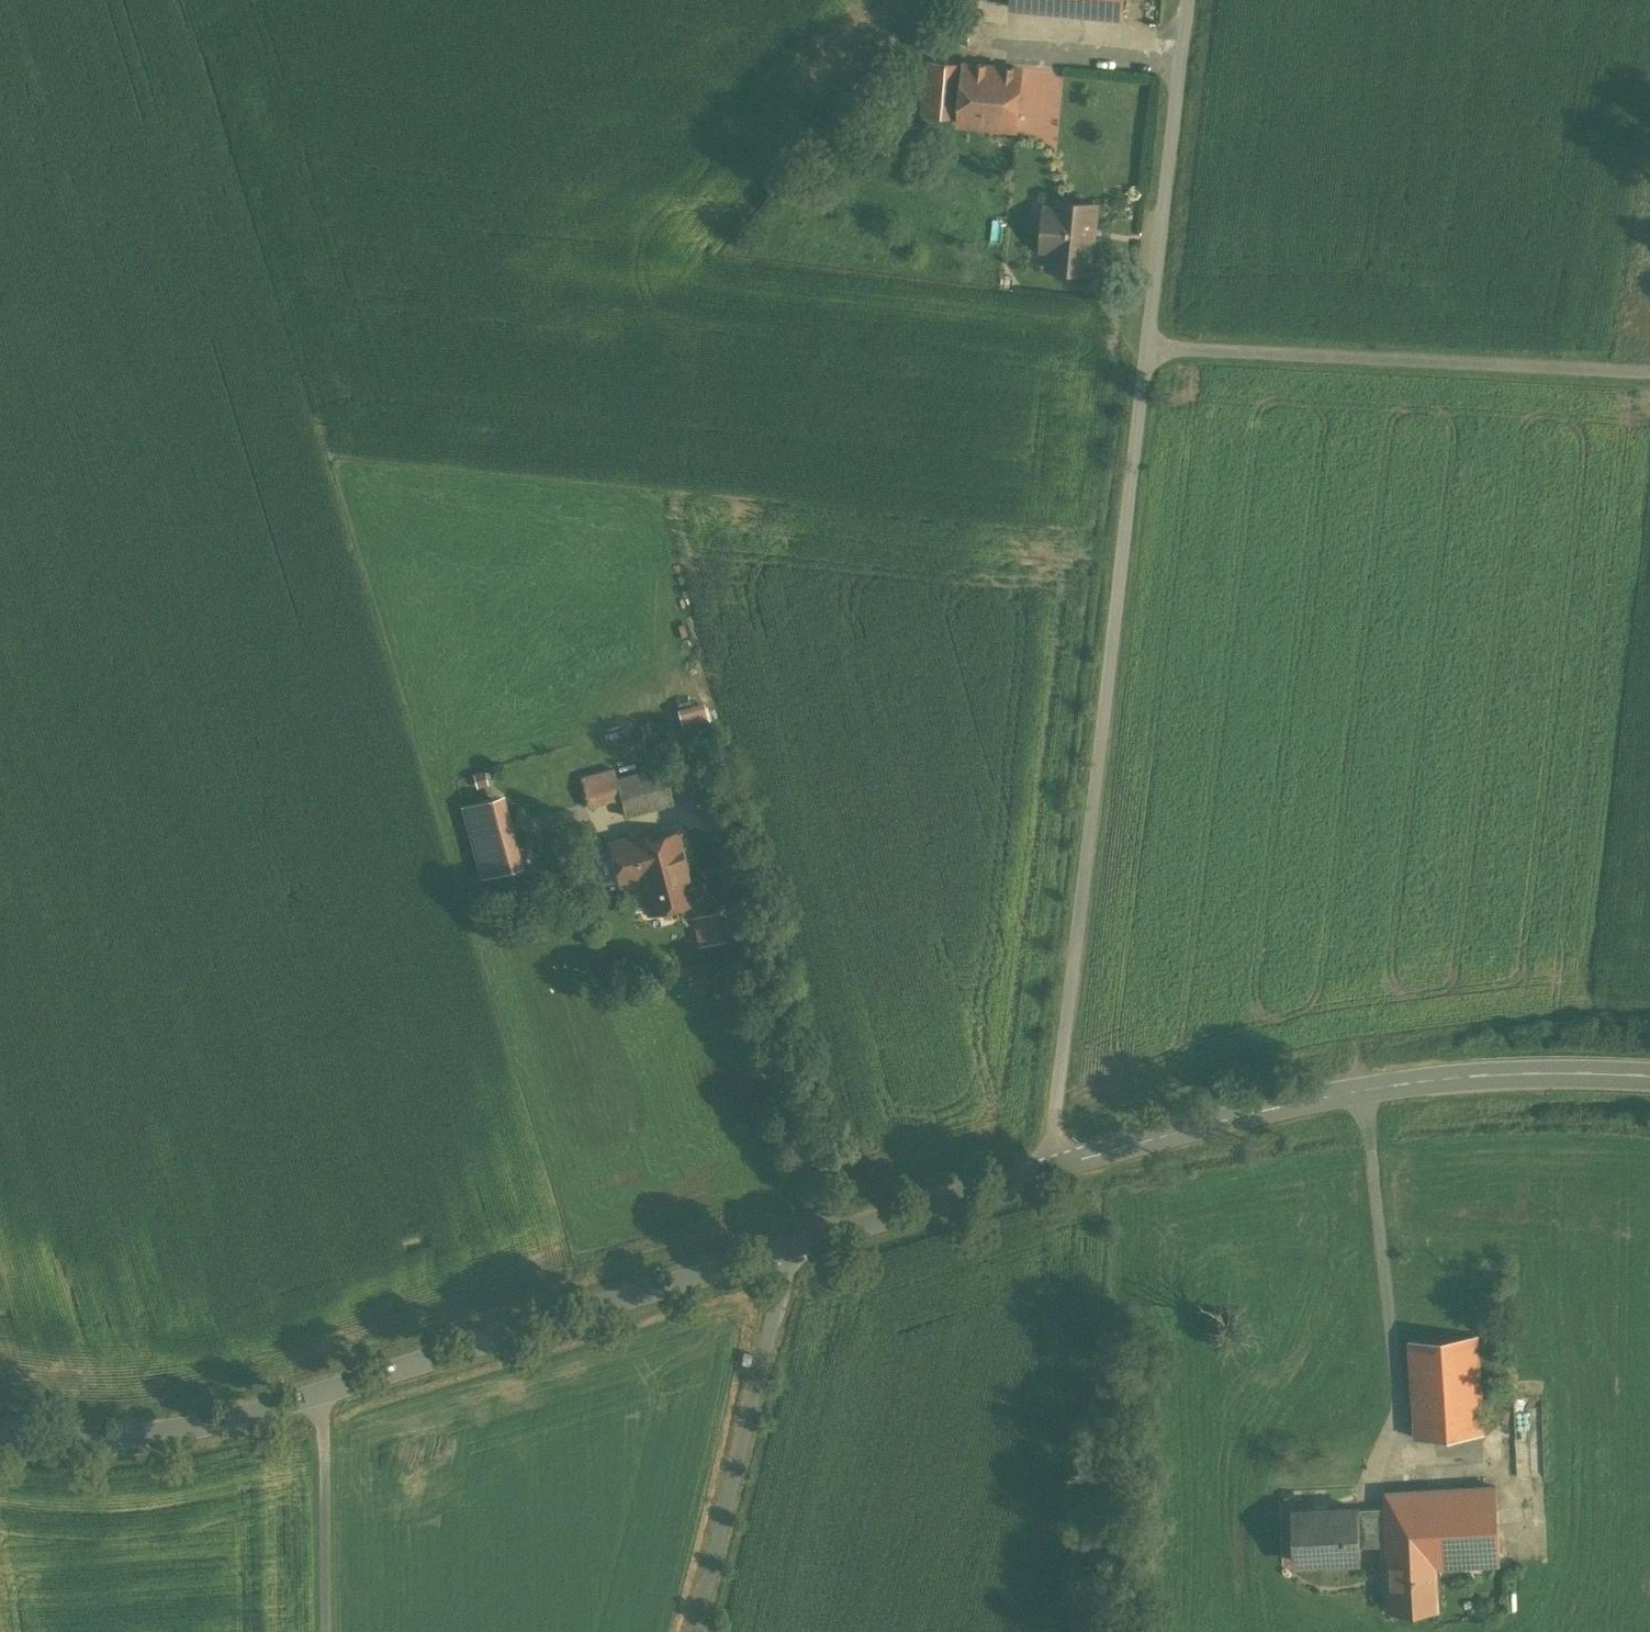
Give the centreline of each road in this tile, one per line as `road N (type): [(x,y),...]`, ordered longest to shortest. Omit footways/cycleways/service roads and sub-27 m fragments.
road 1 (unclassified): [(1055,1165),(1190,0)]
road 2 (tertiary): [(795,1247),(233,1414),(151,1432),(0,1432)]
road 3 (tertiary): [(1649,1075),(1522,1072),(1330,1094),(1055,1165)]
road 4 (unclassified): [(698,1631),(795,1247)]
road 5 (tertiary): [(1055,1165),(795,1247)]

